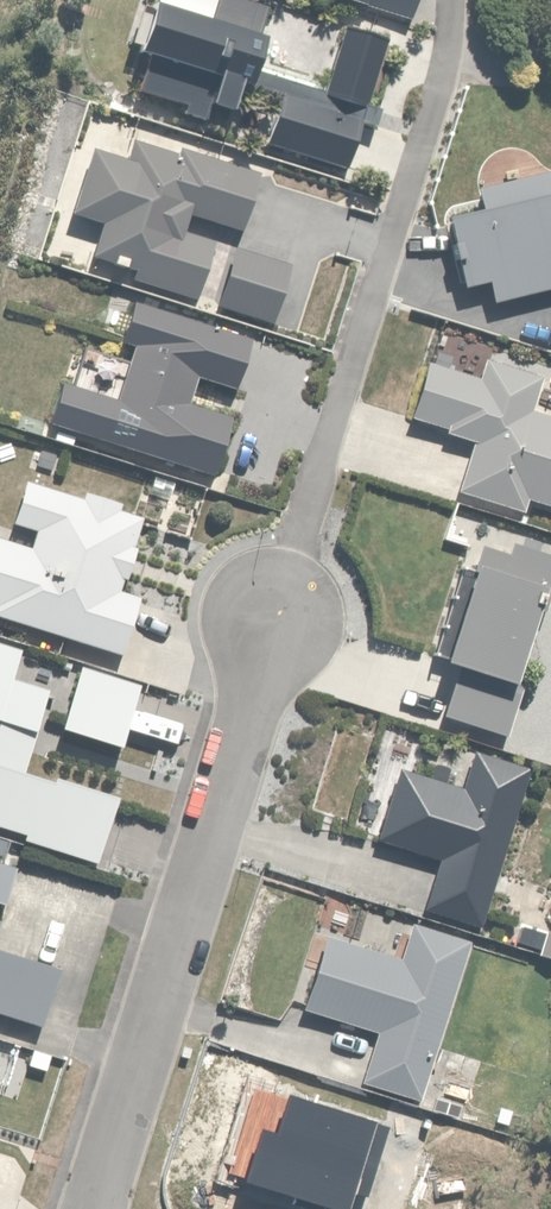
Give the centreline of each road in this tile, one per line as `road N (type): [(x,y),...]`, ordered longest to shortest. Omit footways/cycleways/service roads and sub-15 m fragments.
road 1 (residential): [(88,1208),(275,615)]

